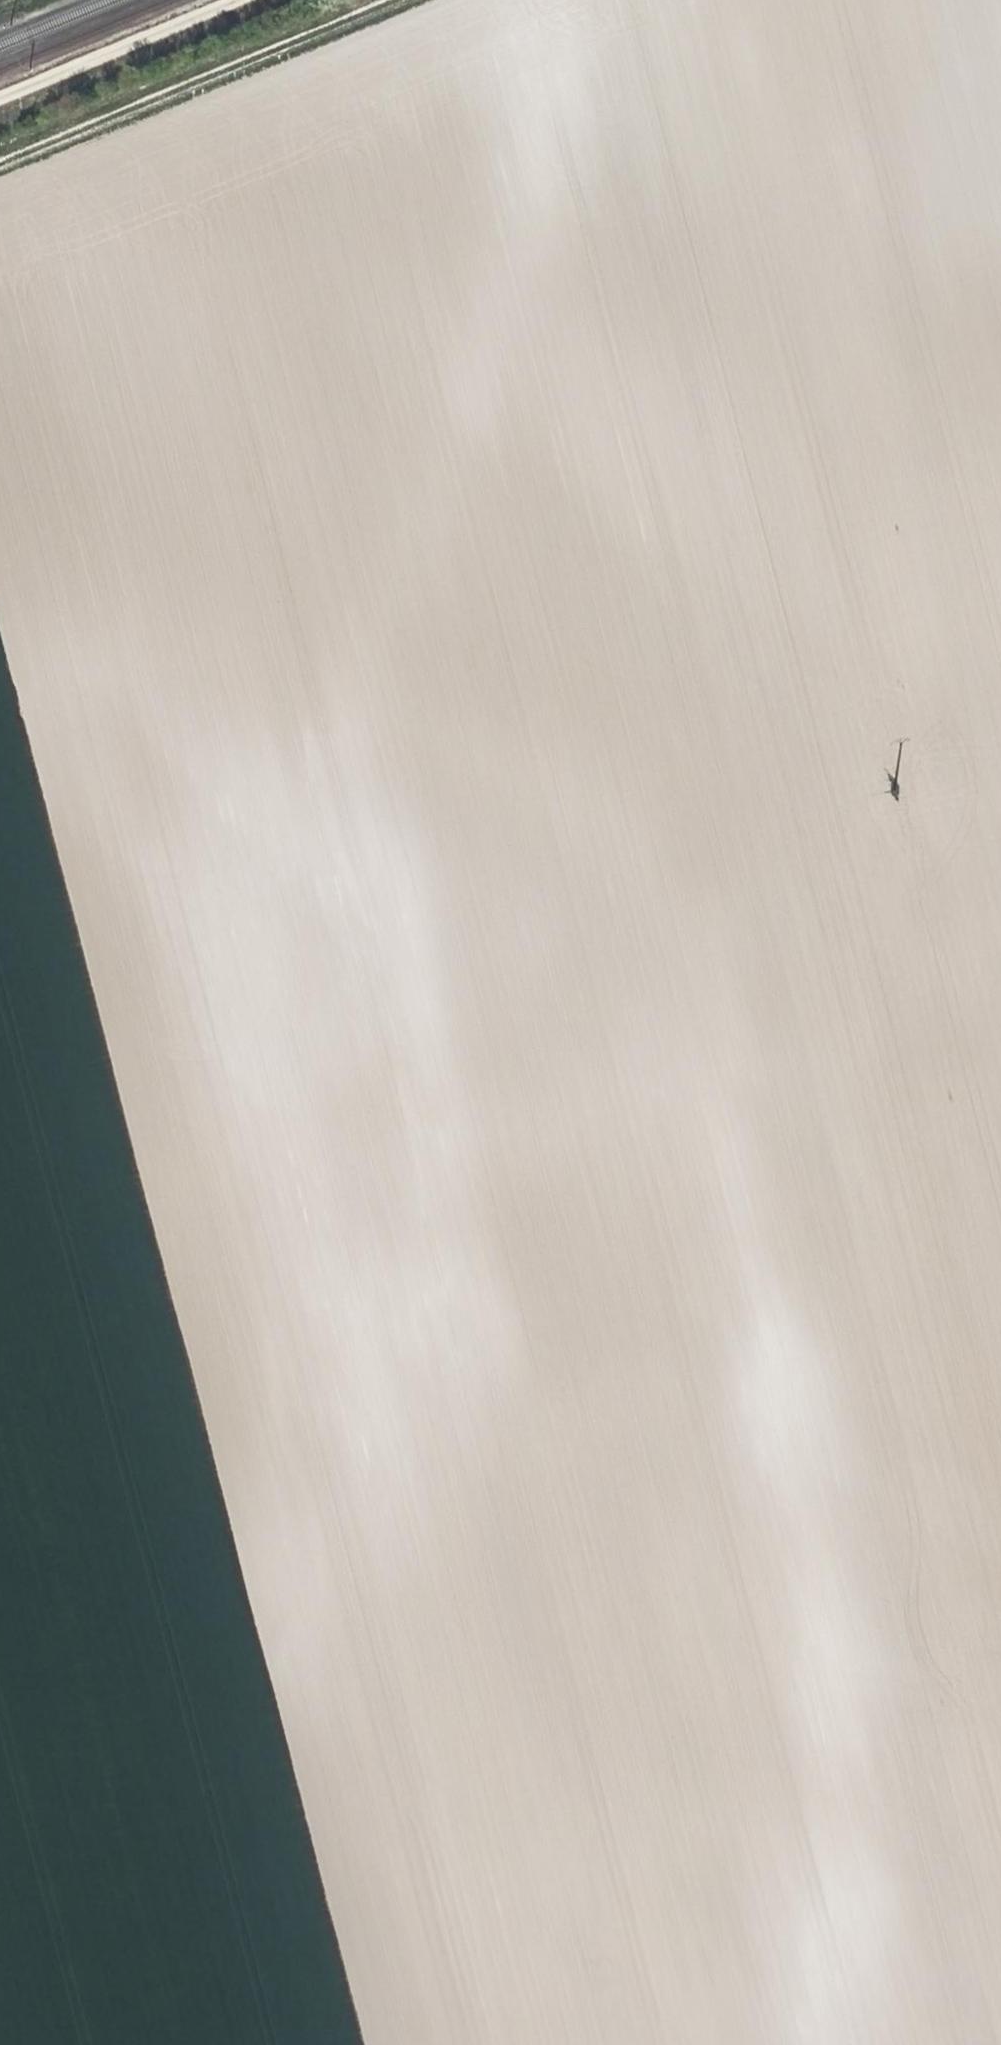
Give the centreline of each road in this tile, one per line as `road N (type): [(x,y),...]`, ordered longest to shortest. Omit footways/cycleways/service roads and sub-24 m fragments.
road 1 (track): [(391,0),(0,160)]
road 2 (track): [(226,0),(0,93)]

